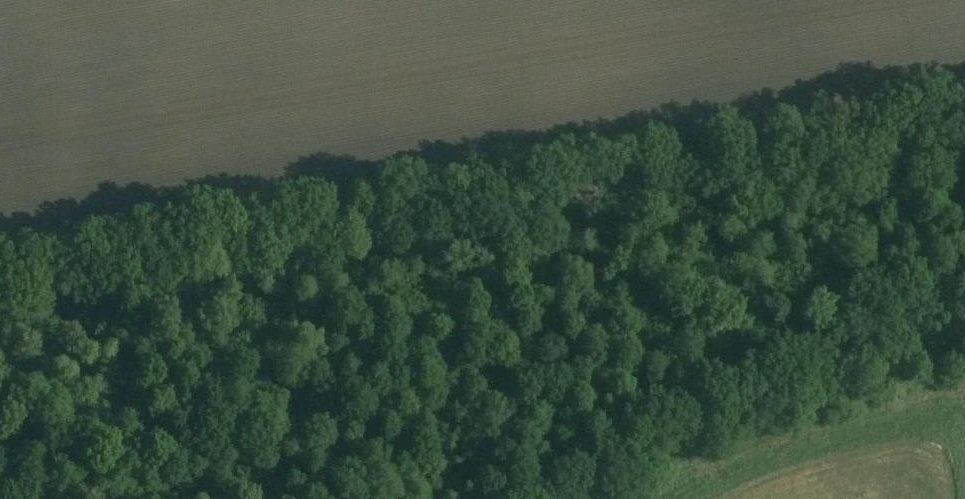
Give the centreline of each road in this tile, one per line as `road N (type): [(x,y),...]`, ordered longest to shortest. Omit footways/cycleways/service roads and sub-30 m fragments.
road 1 (tertiary): [(0,288),(964,132)]

